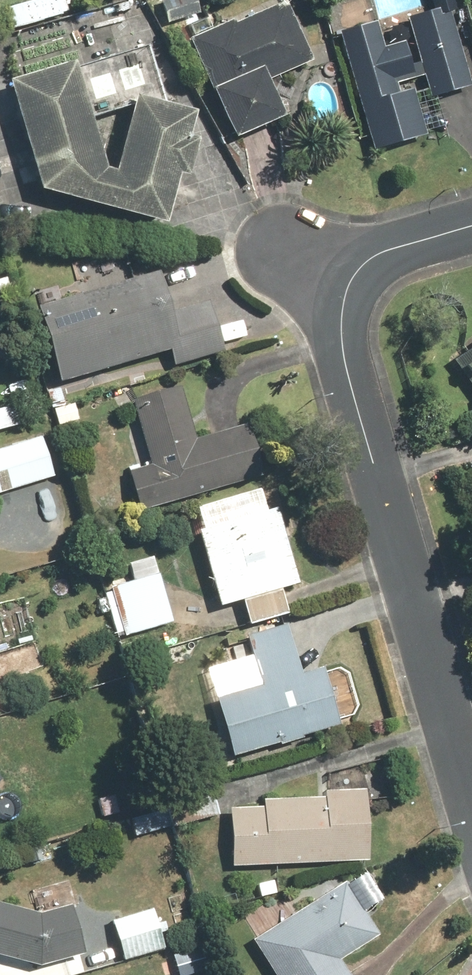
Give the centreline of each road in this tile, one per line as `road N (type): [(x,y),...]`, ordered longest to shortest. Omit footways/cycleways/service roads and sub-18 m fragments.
road 1 (residential): [(471,225),(361,263),(342,297),(341,354),(471,800)]

